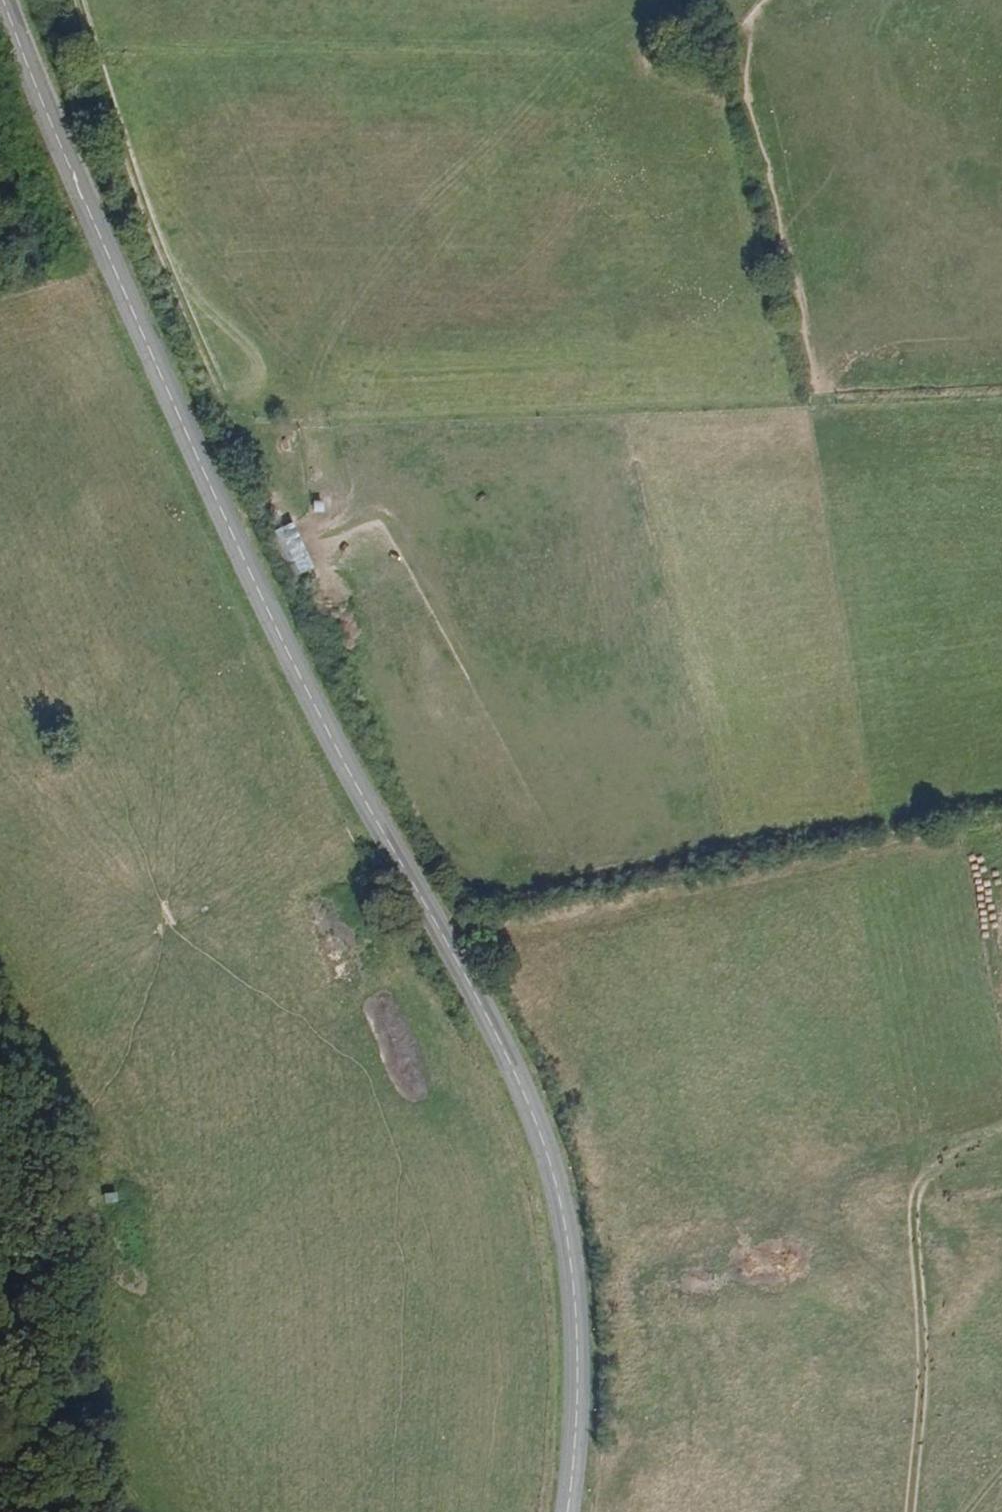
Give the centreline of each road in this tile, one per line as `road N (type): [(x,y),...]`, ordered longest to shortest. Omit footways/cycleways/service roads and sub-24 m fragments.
road 1 (secondary): [(7,0),(165,386),(274,621),(497,1042),(545,1150),(568,1245),(577,1347),(566,1511)]

